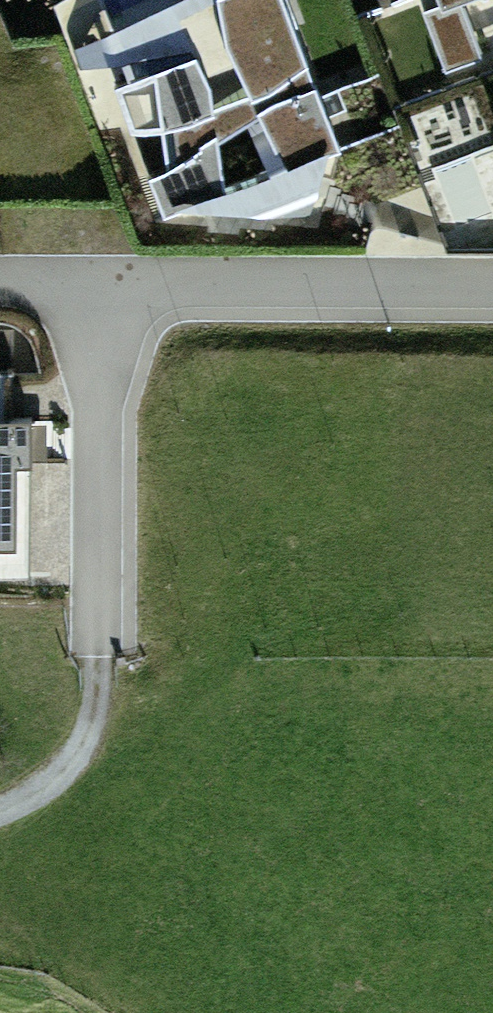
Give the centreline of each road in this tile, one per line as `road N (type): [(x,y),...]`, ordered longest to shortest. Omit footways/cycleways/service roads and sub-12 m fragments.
road 1 (unclassified): [(96,286),(492,295)]
road 2 (unclassified): [(97,656),(96,286)]
road 3 (track): [(0,810),(39,796),(85,743),(97,656)]

